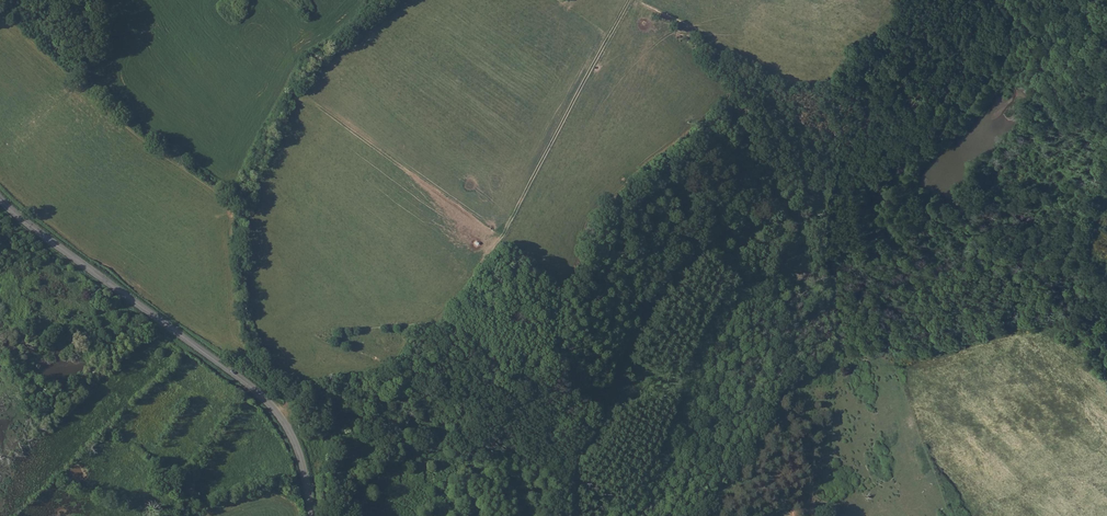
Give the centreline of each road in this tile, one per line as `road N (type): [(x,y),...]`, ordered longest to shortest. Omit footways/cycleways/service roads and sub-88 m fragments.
road 1 (tertiary): [(311,515),(297,450),(270,405),(0,201)]

